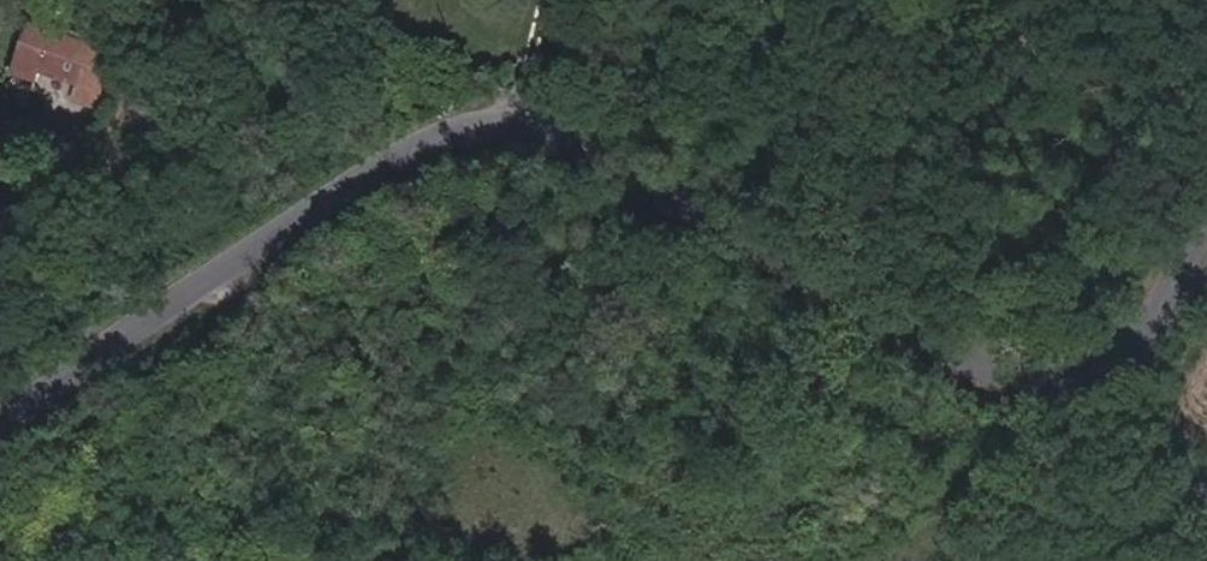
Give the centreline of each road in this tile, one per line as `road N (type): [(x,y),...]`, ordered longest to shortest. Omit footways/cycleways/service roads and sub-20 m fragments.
road 1 (unclassified): [(1206,229),(1158,312),(1103,360),(1030,375),(980,369),(593,134),(546,116),(478,114),(442,128),(182,299),(0,440)]

